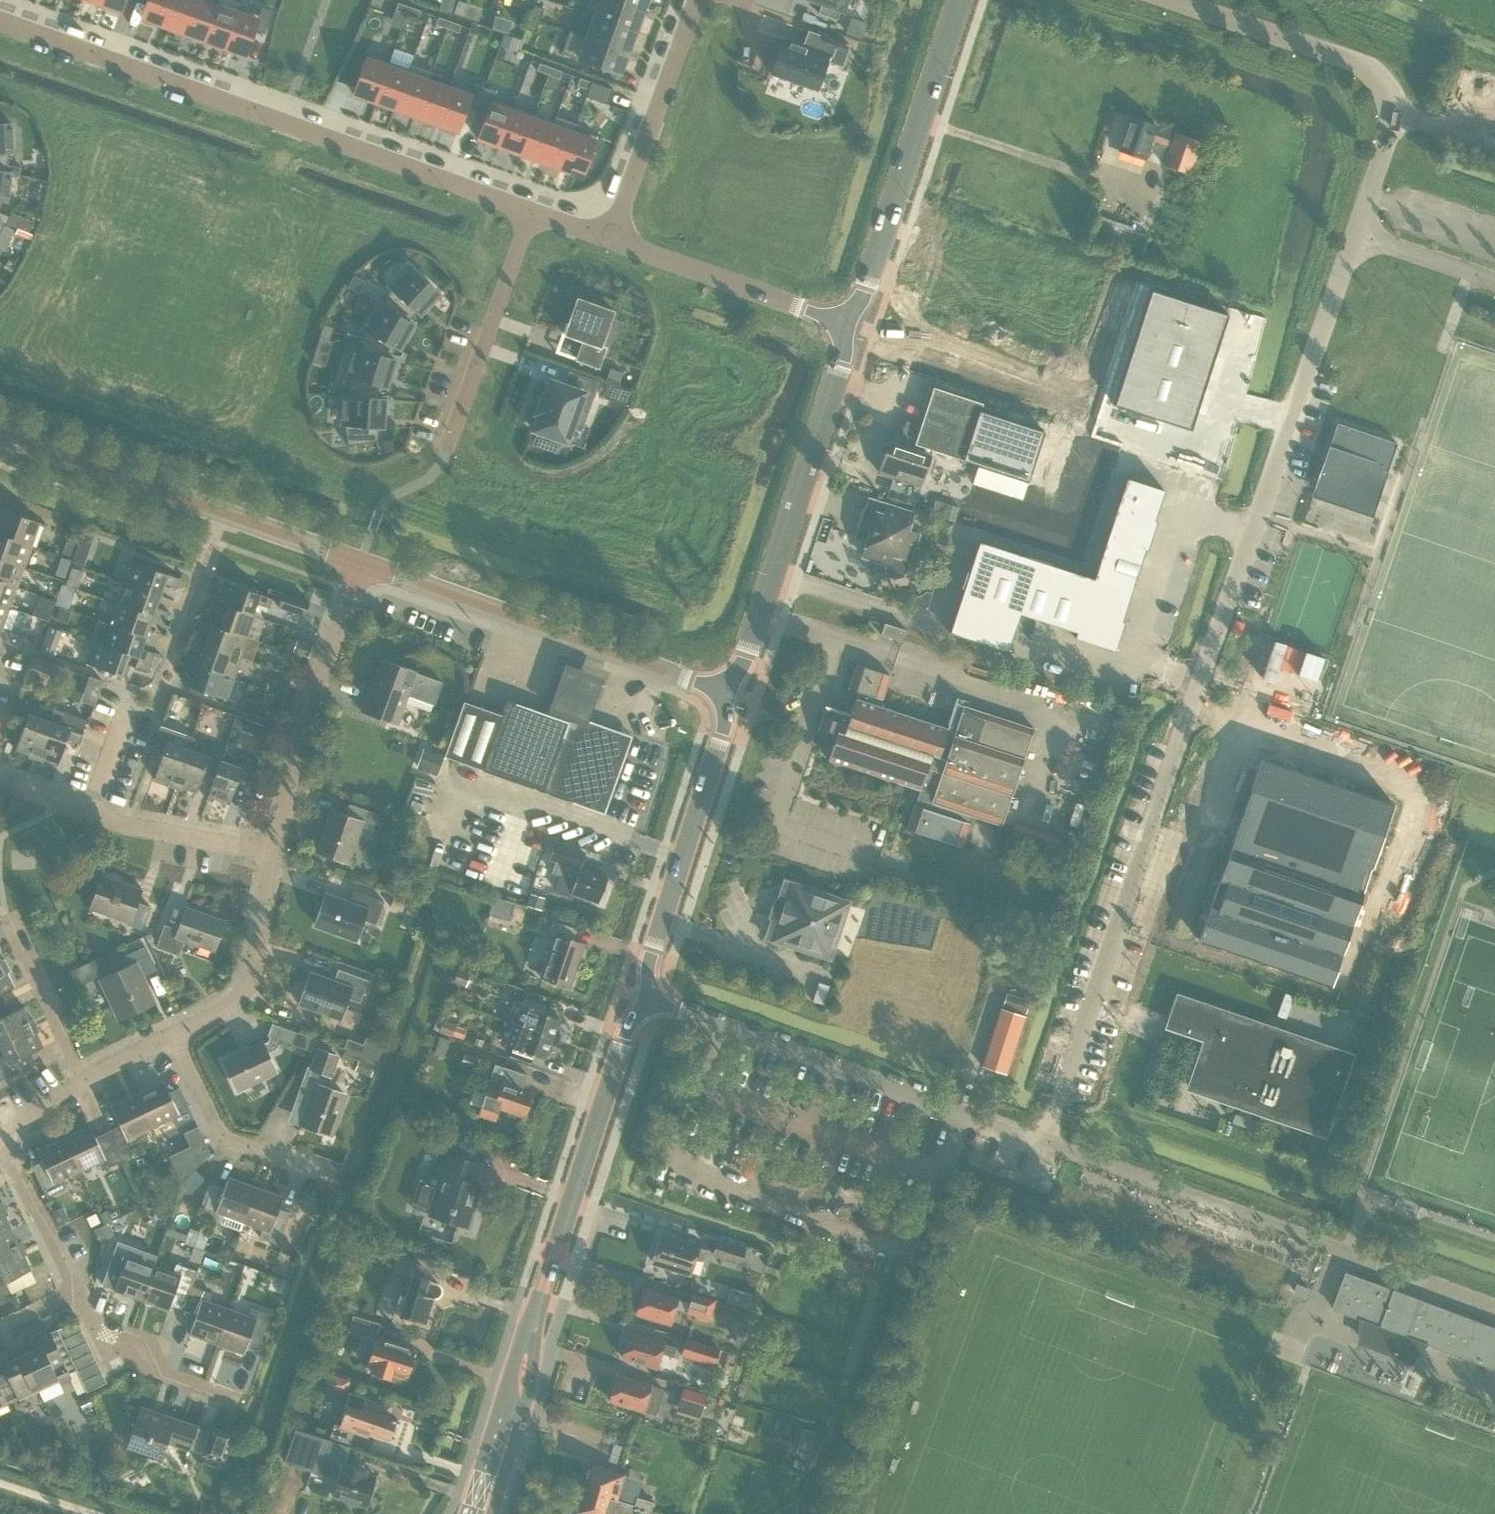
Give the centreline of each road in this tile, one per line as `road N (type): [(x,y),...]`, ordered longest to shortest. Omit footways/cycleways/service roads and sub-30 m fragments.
road 1 (unclassified): [(640,998),(1042,1140),(1394,116),(1383,79),(1362,63),(1177,0)]
road 2 (residential): [(0,19),(531,212)]
road 3 (unclassified): [(736,694),(359,562)]
road 4 (tertiary): [(736,694),(853,328)]
road 5 (unclassified): [(359,562),(0,433)]
road 6 (tertiary): [(853,328),(961,0)]
road 7 (tertiary): [(538,1304),(640,998)]
road 8 (tertiary): [(640,998),(736,694)]
road 9 (residential): [(269,857),(298,733),(359,562)]
road 10 (residential): [(0,774),(92,812),(269,857)]
road 11 (residential): [(611,239),(853,328)]
road 12 (residential): [(611,239),(697,0)]
road 13 (residential): [(531,212),(445,451)]
road 14 (residential): [(326,1176),(225,1139),(173,1034)]
road 15 (residential): [(173,1034),(241,997),(260,972),(269,857)]
road 16 (tertiary): [(538,1304),(466,1513)]
road 17 (residential): [(235,1398),(167,1375),(146,1338),(134,1333),(106,1346),(76,1291)]
road 18 (tertiary): [(491,1513),(529,1392),(538,1304)]
road 19 (residential): [(126,710),(134,688),(157,696),(202,562)]
road 20 (residential): [(85,1081),(11,921)]
road 21 (residential): [(76,1291),(1,1136)]

